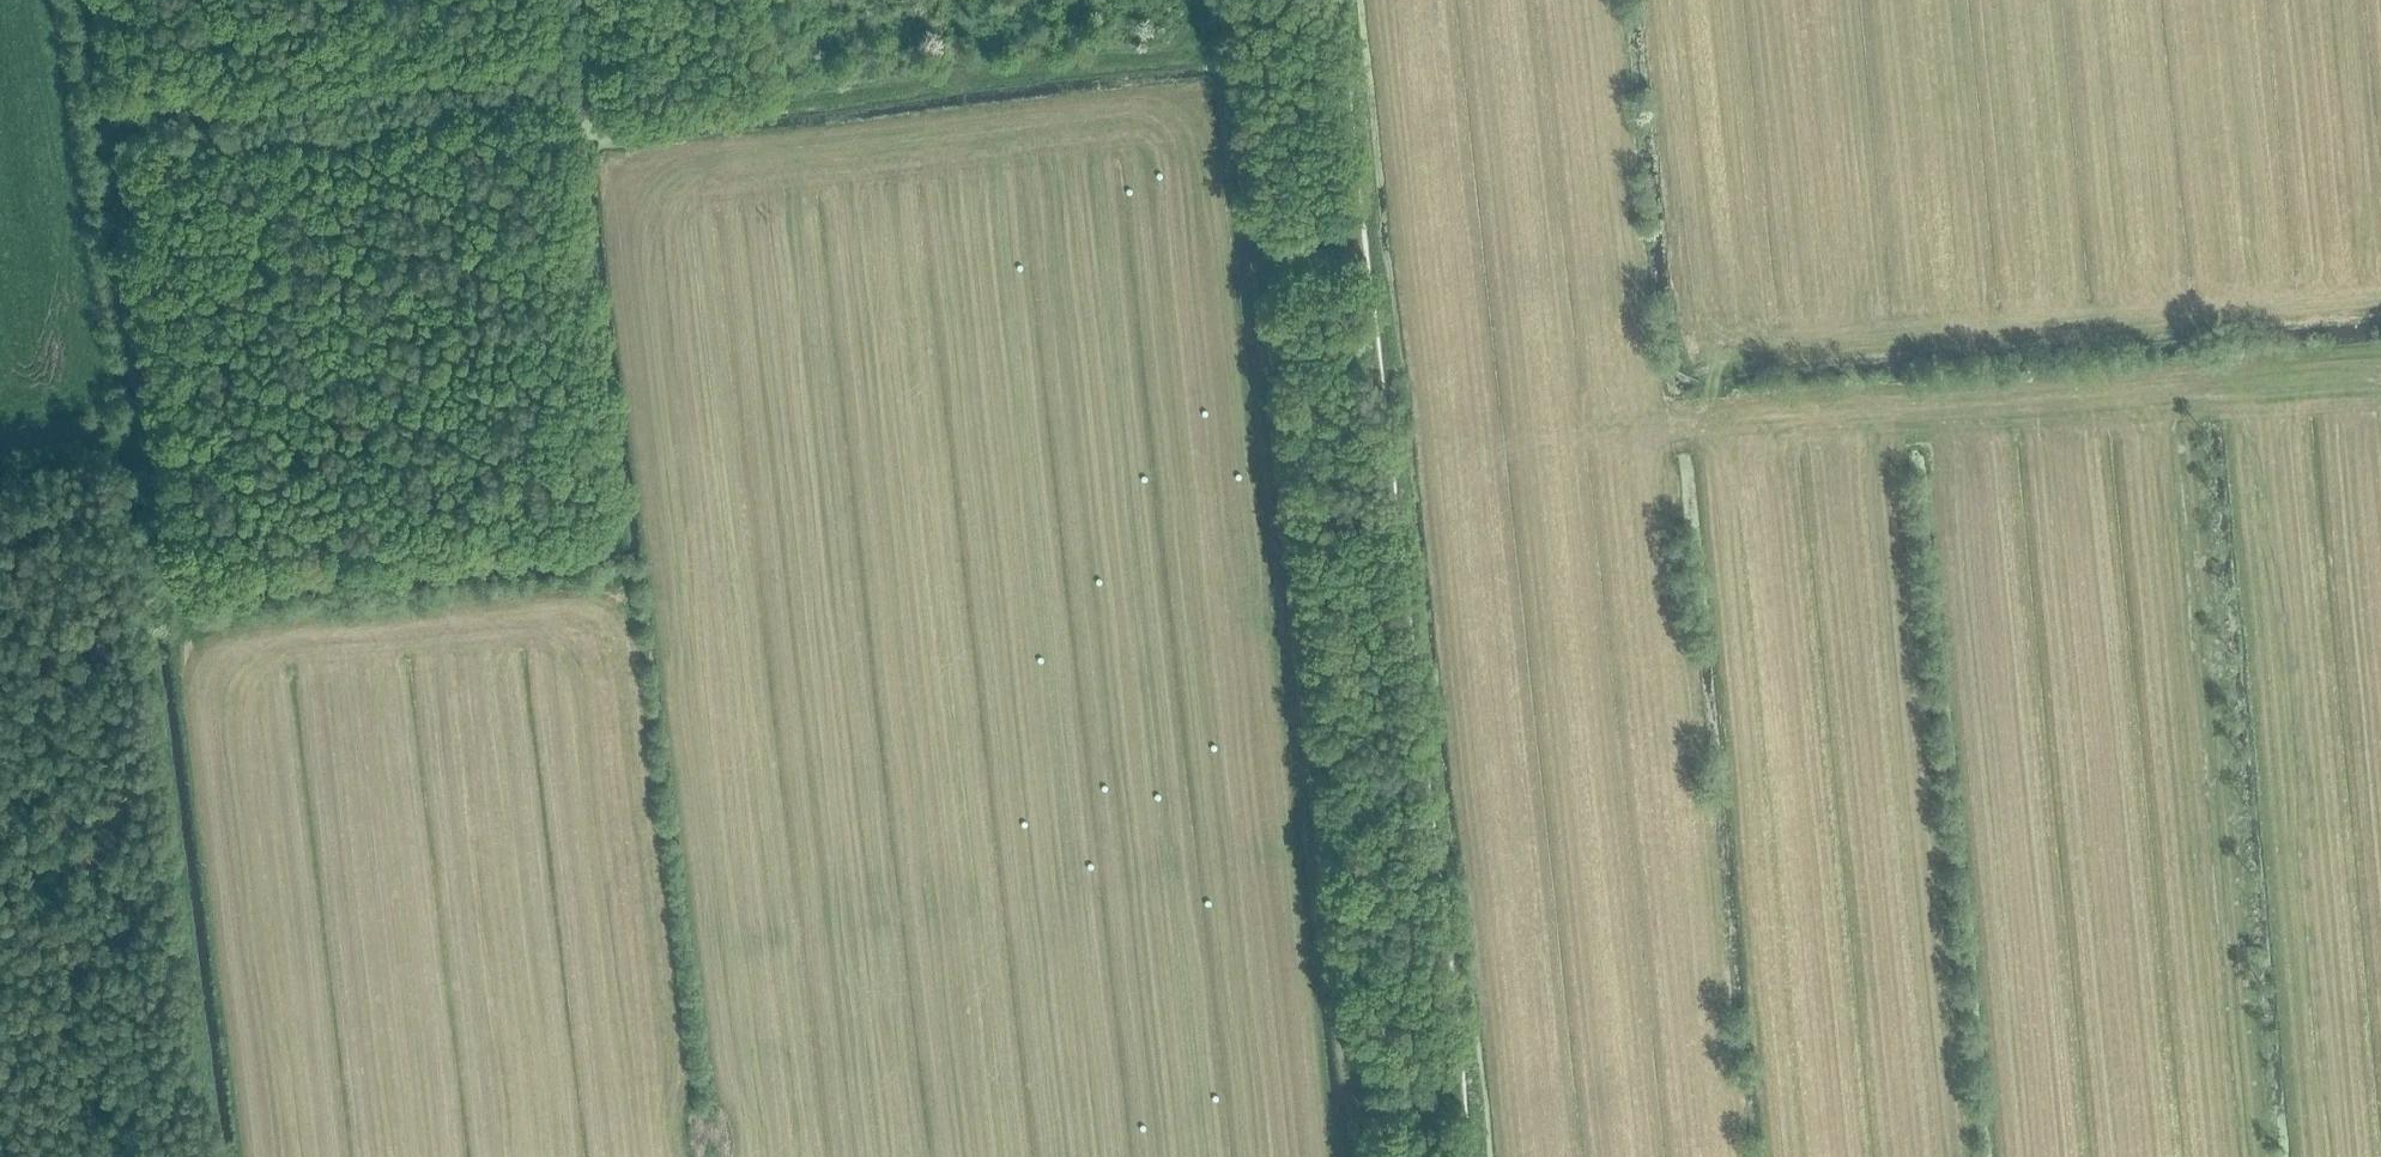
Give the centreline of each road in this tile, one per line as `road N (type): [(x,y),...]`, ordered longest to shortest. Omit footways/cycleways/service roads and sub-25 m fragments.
road 1 (track): [(95,0),(113,134),(126,166),(173,566),(178,580),(195,587),(576,543),(605,528),(612,496),(570,113)]
road 2 (track): [(126,166),(143,150),(545,93),(570,113),(653,117),(1153,57),(1187,42),(1190,26),(1231,62),(1253,230),(1364,226)]
road 3 (track): [(1367,253),(1266,262),(1255,274),(1347,1075),(1462,1068)]
road 4 (track): [(212,1156),(164,763)]
road 5 (track): [(164,763),(121,460)]
road 6 (track): [(1465,1093),(1347,1100),(1353,1156)]
road 7 (track): [(157,442),(121,460),(102,446),(0,463)]

